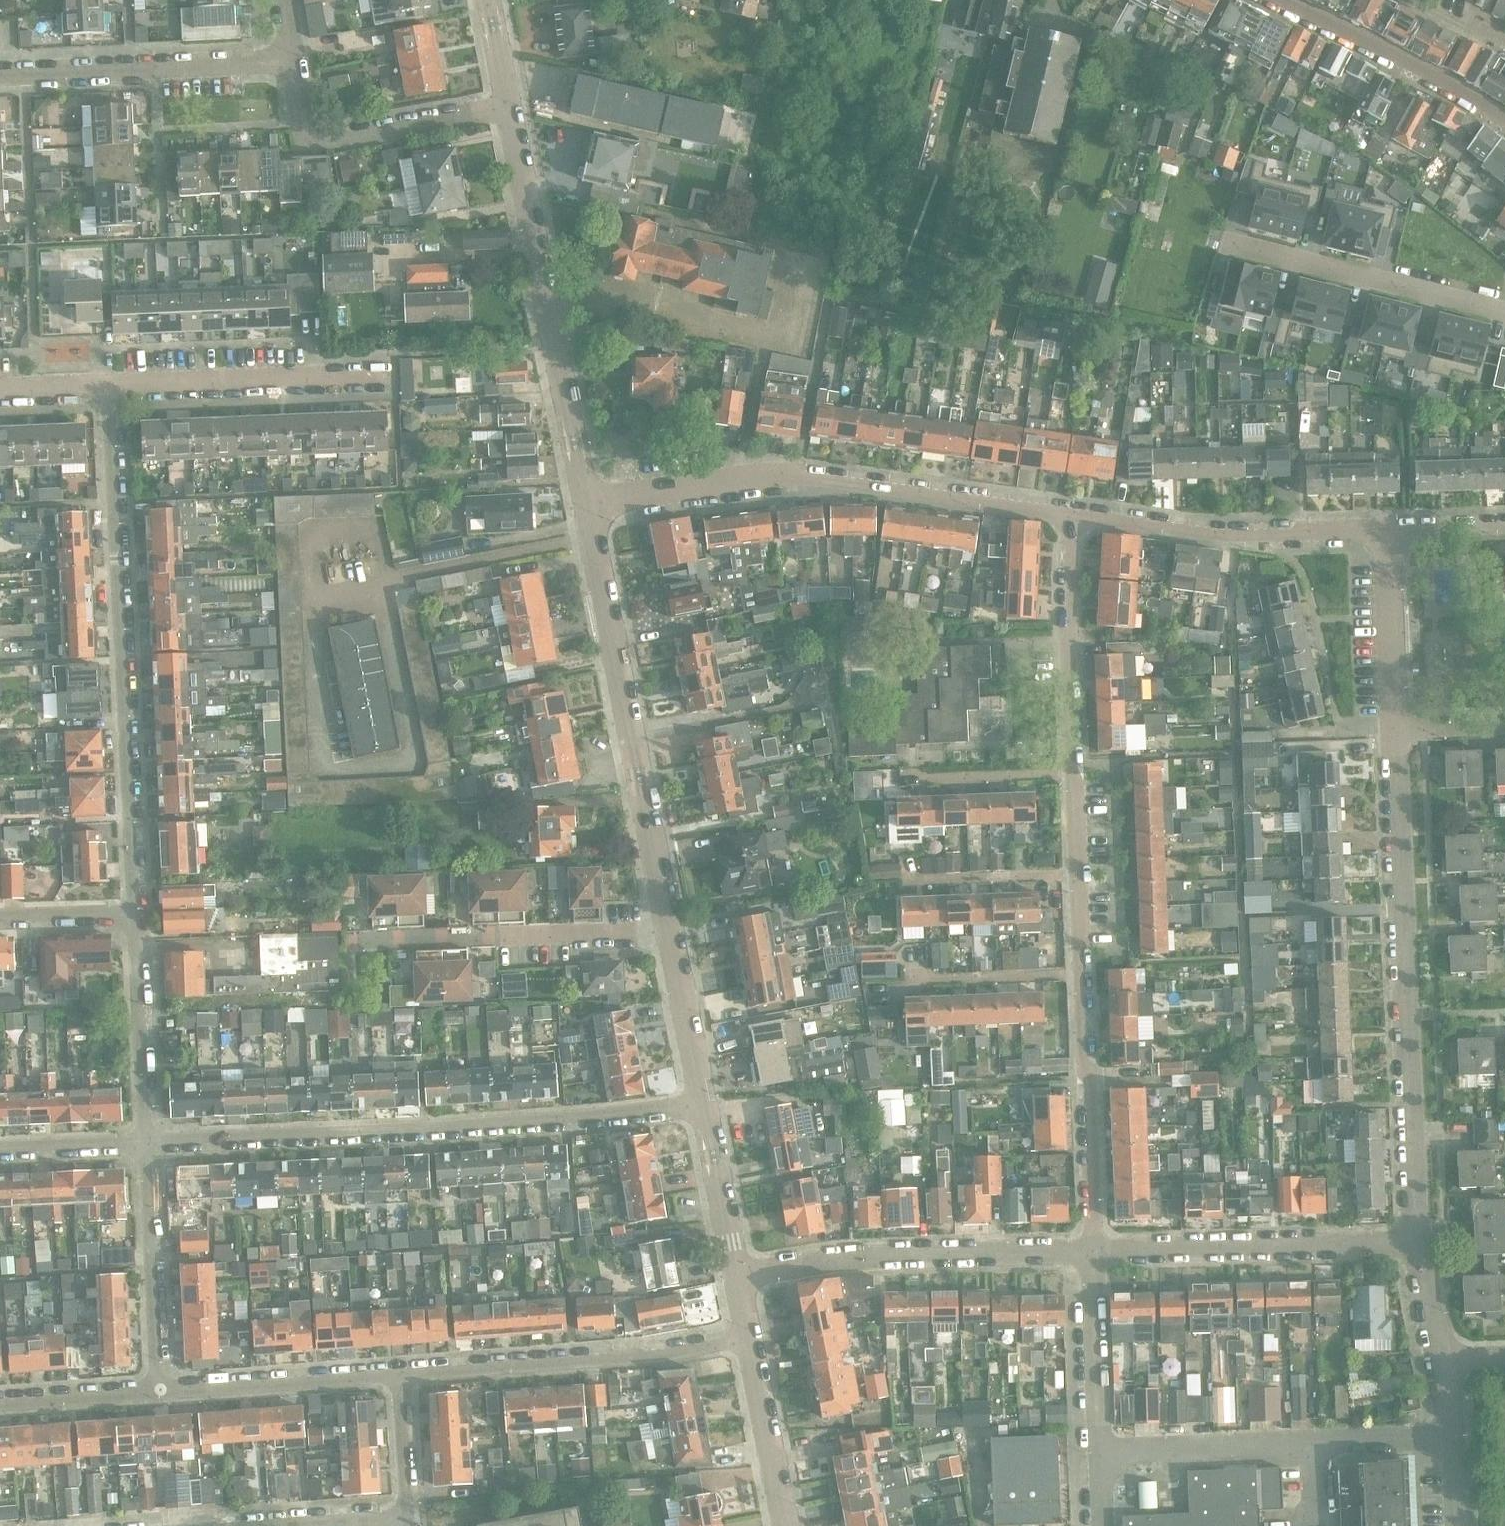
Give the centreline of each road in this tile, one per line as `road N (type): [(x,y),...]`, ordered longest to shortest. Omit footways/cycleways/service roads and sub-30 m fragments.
road 1 (residential): [(1094,1251),(1067,683),(1075,516)]
road 2 (residential): [(146,1140),(573,1118),(702,1101)]
road 3 (residential): [(133,914),(108,388)]
road 4 (residential): [(1416,1243),(1393,729)]
road 5 (residential): [(1075,516),(798,476),(589,502)]
road 6 (residential): [(669,932),(589,502)]
road 7 (residential): [(589,502),(513,105)]
road 8 (residential): [(738,1279),(850,1258),(1094,1251)]
road 9 (residential): [(1099,1458),(1453,1438)]
road 10 (residential): [(749,1339),(658,1357),(400,1376)]
road 11 (residential): [(1094,1251),(1416,1243)]
road 12 (residential): [(1387,529),(1231,537),(1075,516)]
road 13 (residential): [(356,942),(669,932)]
road 14 (residential): [(0,76),(292,62)]
road 15 (residential): [(513,105),(316,144),(300,124),(292,62)]
road 16 (residential): [(108,388),(387,373)]
road 17 (residential): [(1236,244),(1504,312)]
road 18 (residential): [(1279,0),(1504,119)]
road 19 (residential): [(156,1393),(146,1140)]
road 20 (residential): [(400,1376),(156,1393)]
road 21 (residential): [(146,1140),(133,914)]
road 22 (residential): [(1099,1458),(1094,1251)]
road 23 (residential): [(1393,729),(1387,529)]
road 24 (residential): [(785,1525),(749,1339)]
road 25 (residential): [(738,1279),(702,1101)]
road 26 (residential): [(702,1101),(669,932)]
road 27 (residential): [(156,1393),(0,1404)]
road 28 (residential): [(0,1147),(146,1140)]
road 29 (residential): [(400,1376),(410,1520)]
road 30 (residential): [(0,917),(133,914)]
road 31 (residential): [(1443,1361),(1416,1243)]

